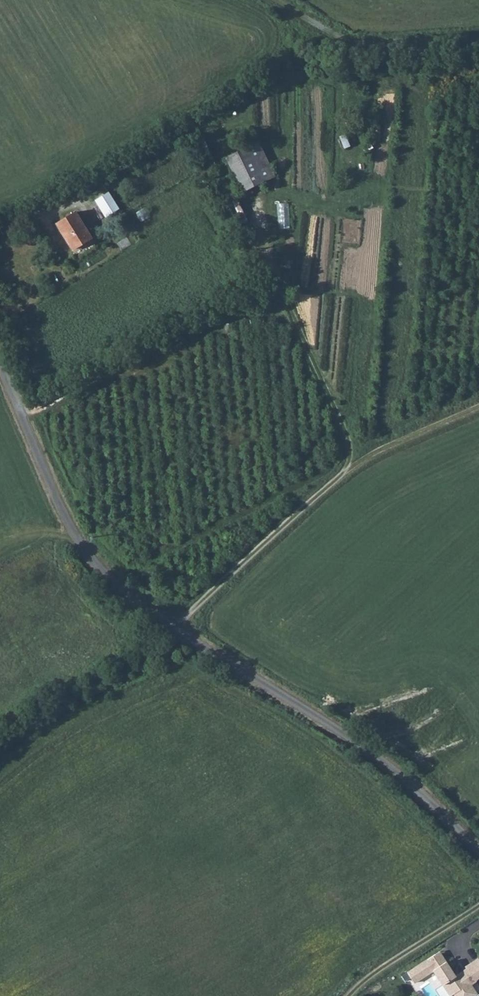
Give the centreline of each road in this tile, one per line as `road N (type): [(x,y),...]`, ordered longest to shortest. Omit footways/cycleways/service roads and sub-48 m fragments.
road 1 (unclassified): [(478,848),(367,749),(175,629),(96,563),(51,489),(0,370)]
road 2 (track): [(175,629),(351,454),(252,206)]
road 3 (track): [(20,415),(282,286)]
road 4 (track): [(274,0),(343,44),(478,43)]
road 5 (track): [(354,995),(375,972),(478,905)]
road 6 (track): [(345,468),(478,406)]

